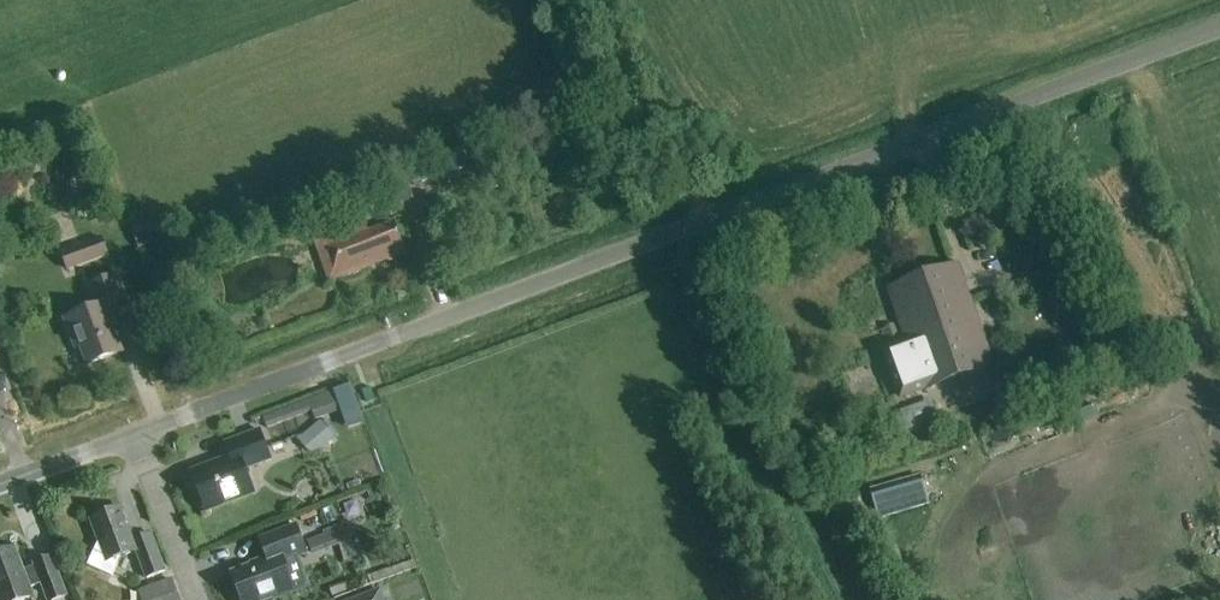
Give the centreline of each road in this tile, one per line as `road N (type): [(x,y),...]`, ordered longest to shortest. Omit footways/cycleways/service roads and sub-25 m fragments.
road 1 (unclassified): [(136,437),(1219,36)]
road 2 (track): [(708,223),(696,180),(599,0)]
road 3 (residential): [(200,599),(136,437)]
road 4 (unclassified): [(0,487),(136,437)]

